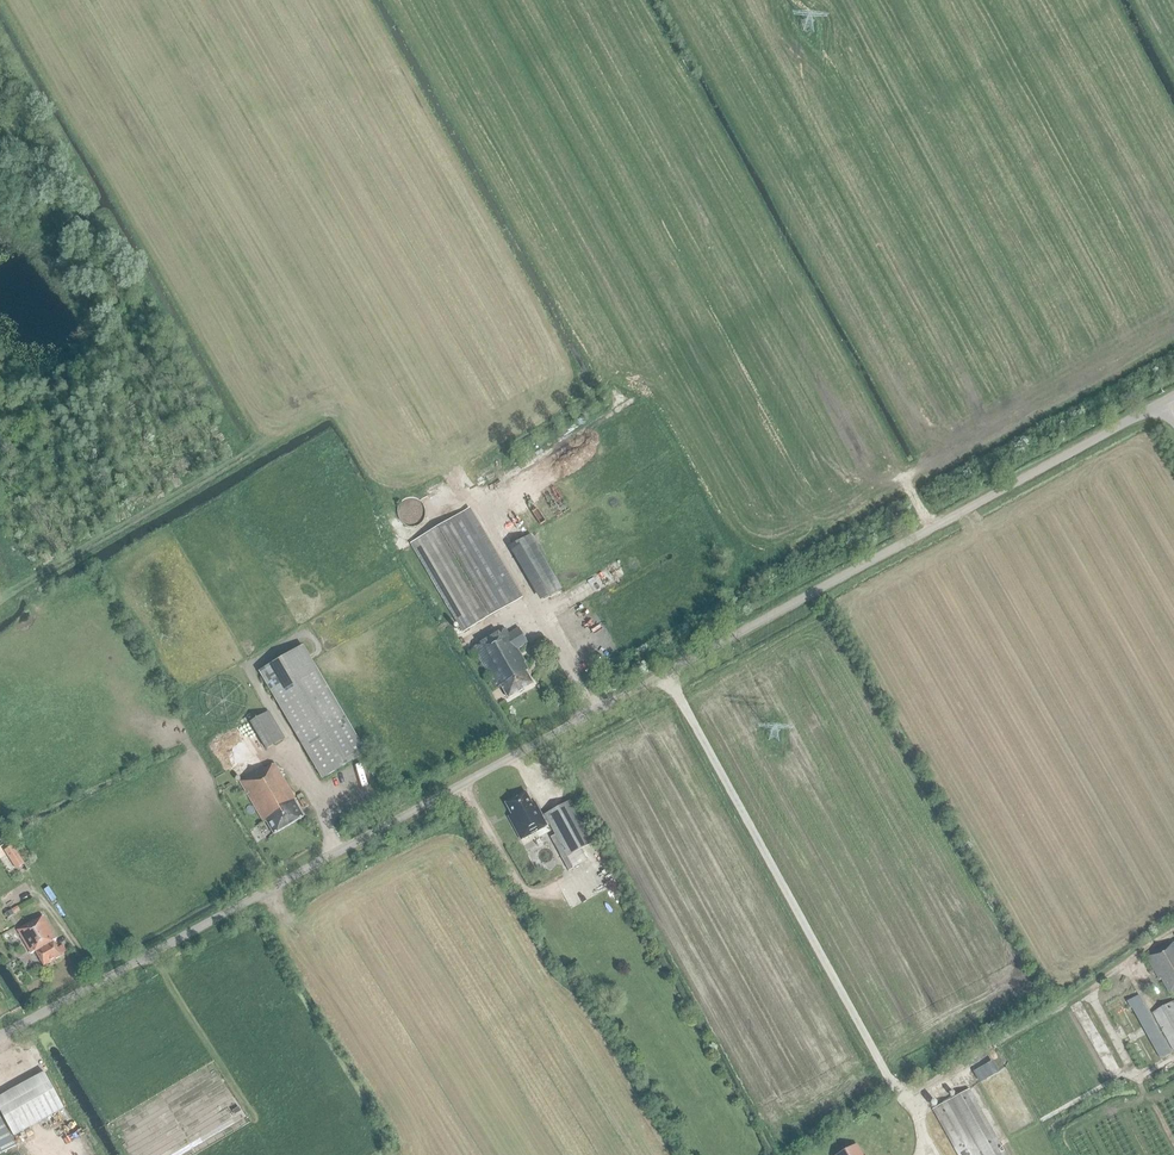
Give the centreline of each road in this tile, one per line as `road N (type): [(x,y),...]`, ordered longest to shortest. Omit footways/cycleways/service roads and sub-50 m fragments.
road 1 (unclassified): [(0,1038),(1166,399)]

